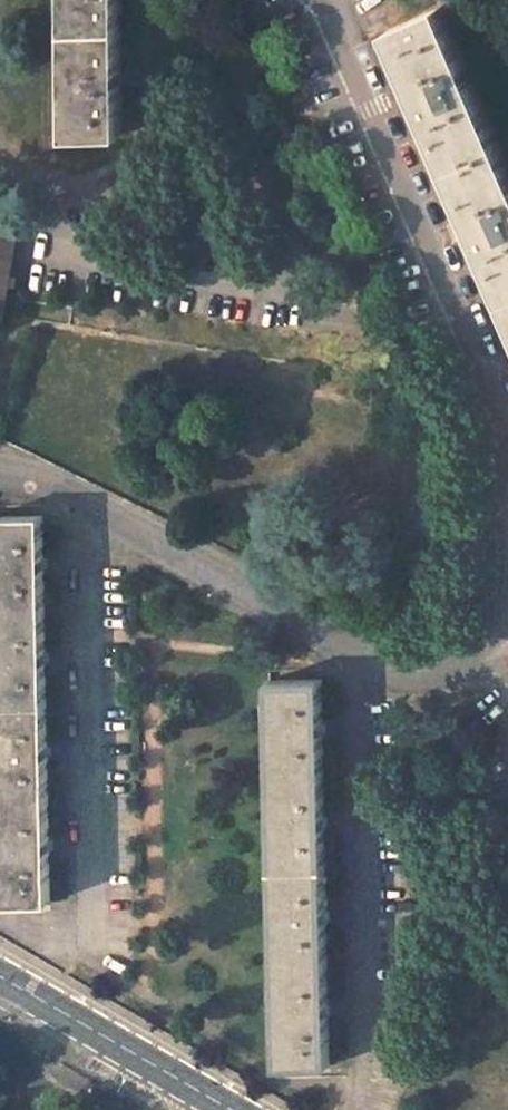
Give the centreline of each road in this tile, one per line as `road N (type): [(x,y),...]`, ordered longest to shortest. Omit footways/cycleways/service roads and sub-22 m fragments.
road 1 (secondary): [(0,976),(232,1109)]

